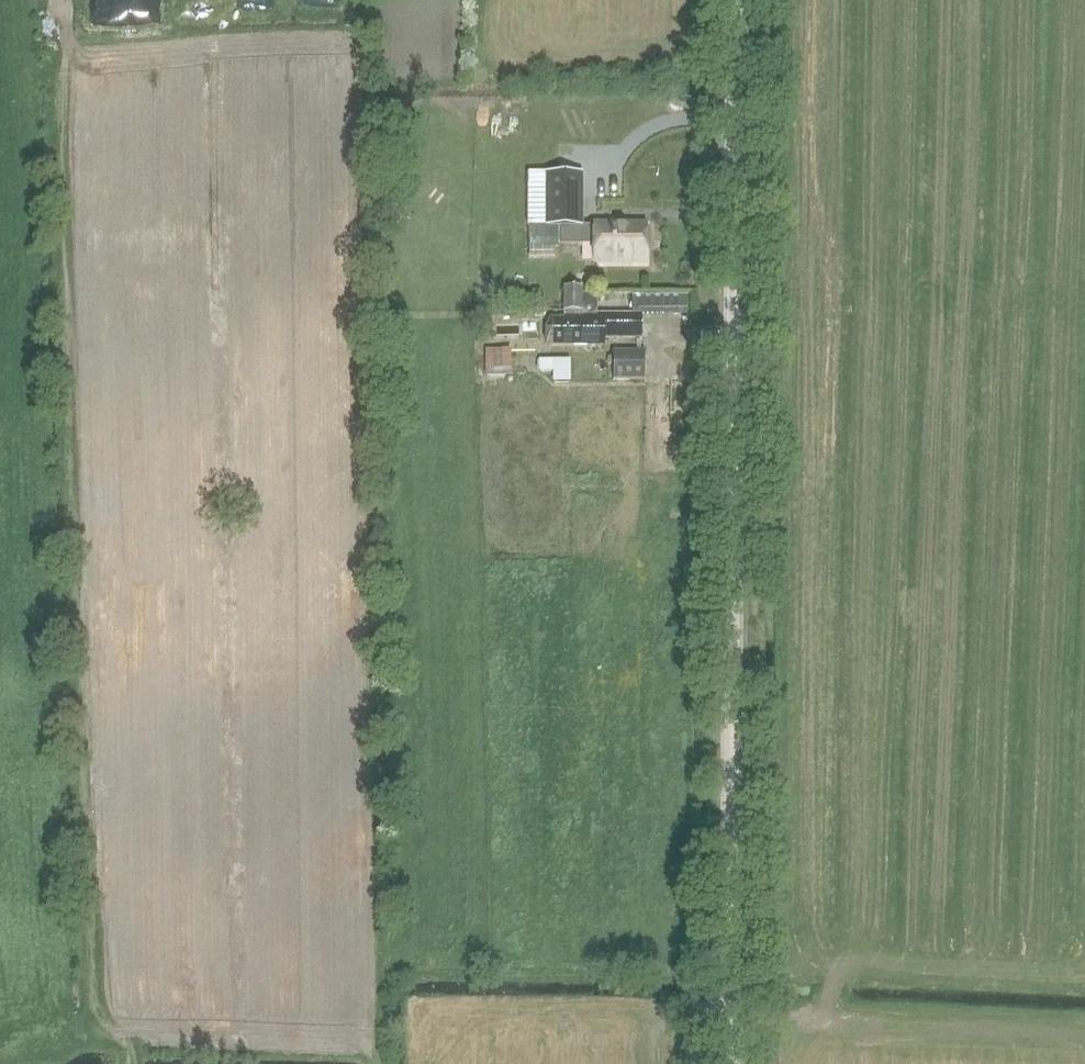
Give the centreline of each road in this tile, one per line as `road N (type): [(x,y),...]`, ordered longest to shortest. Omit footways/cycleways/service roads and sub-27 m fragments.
road 1 (unclassified): [(727,1063),(737,0)]

